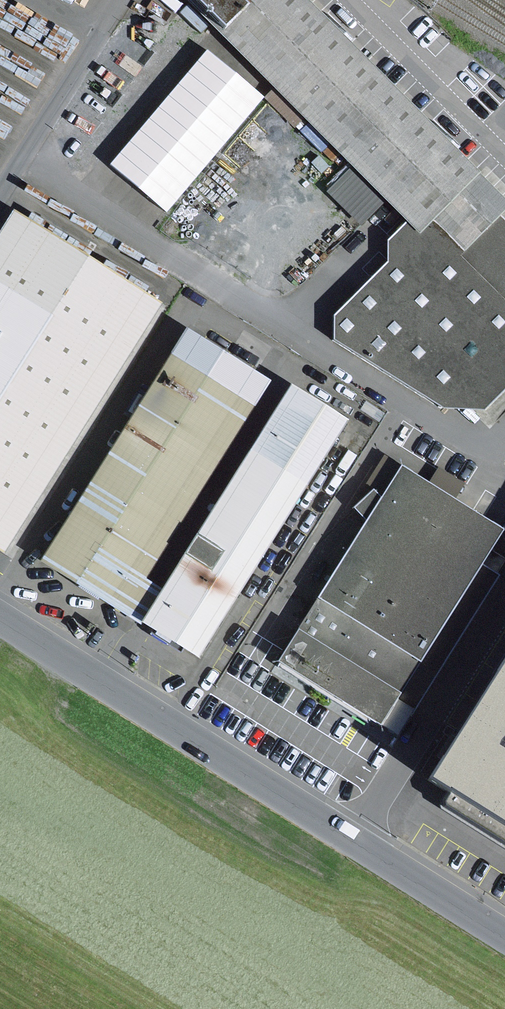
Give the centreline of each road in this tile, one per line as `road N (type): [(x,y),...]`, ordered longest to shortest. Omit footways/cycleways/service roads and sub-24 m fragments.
road 1 (tertiary): [(504,933),(0,614)]

